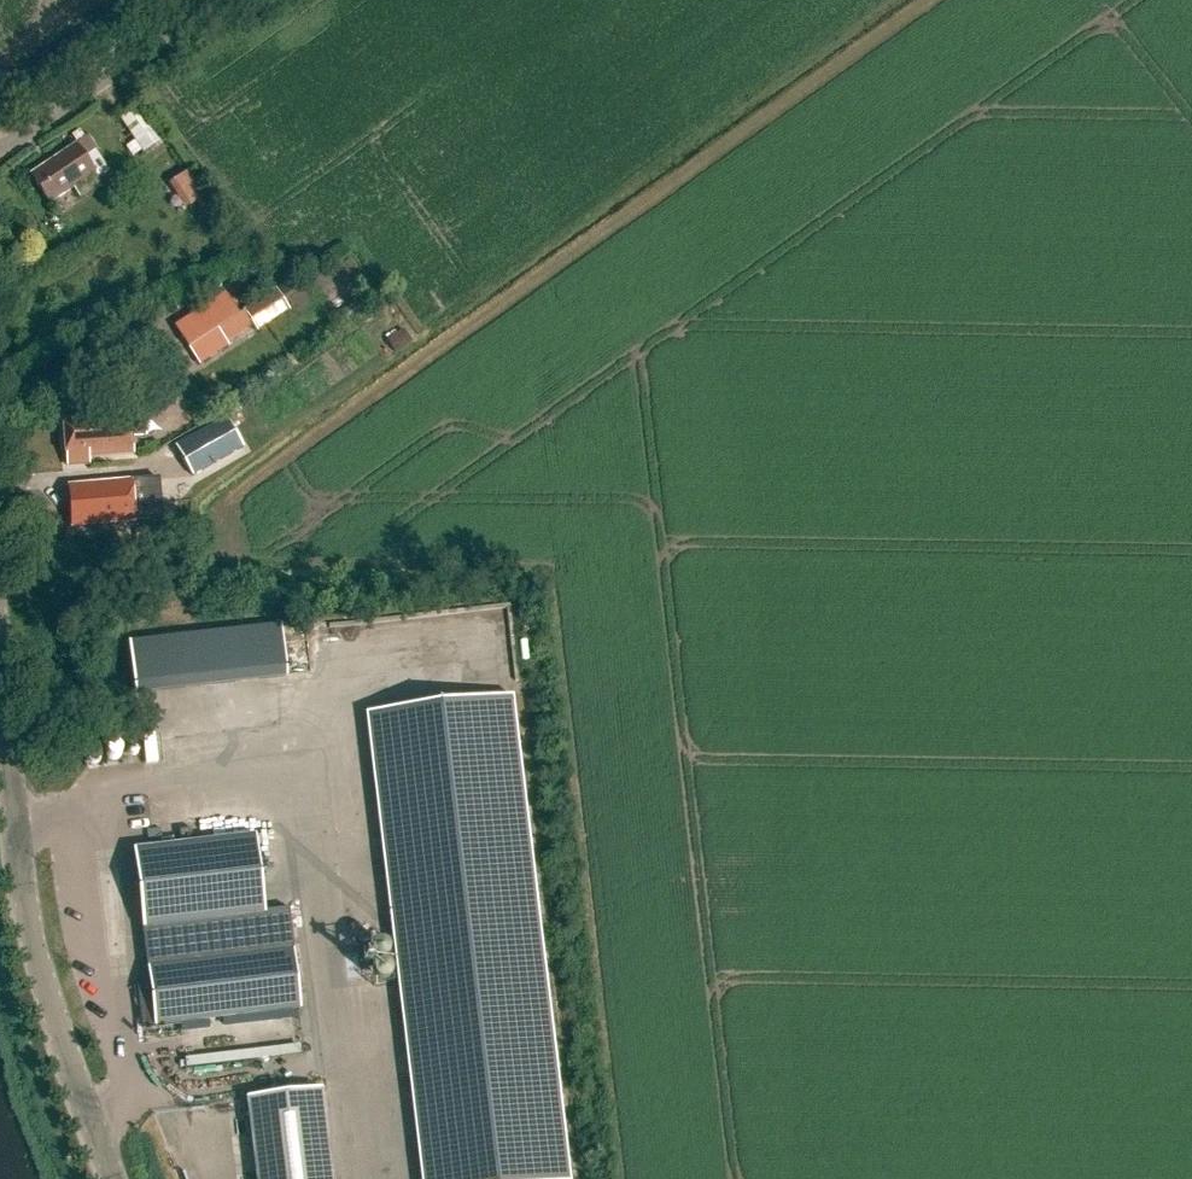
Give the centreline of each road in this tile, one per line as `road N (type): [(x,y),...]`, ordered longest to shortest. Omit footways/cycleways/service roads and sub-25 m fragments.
road 1 (tertiary): [(113,1178),(73,1074),(32,916),(0,651)]
road 2 (unclassified): [(0,148),(209,0)]

